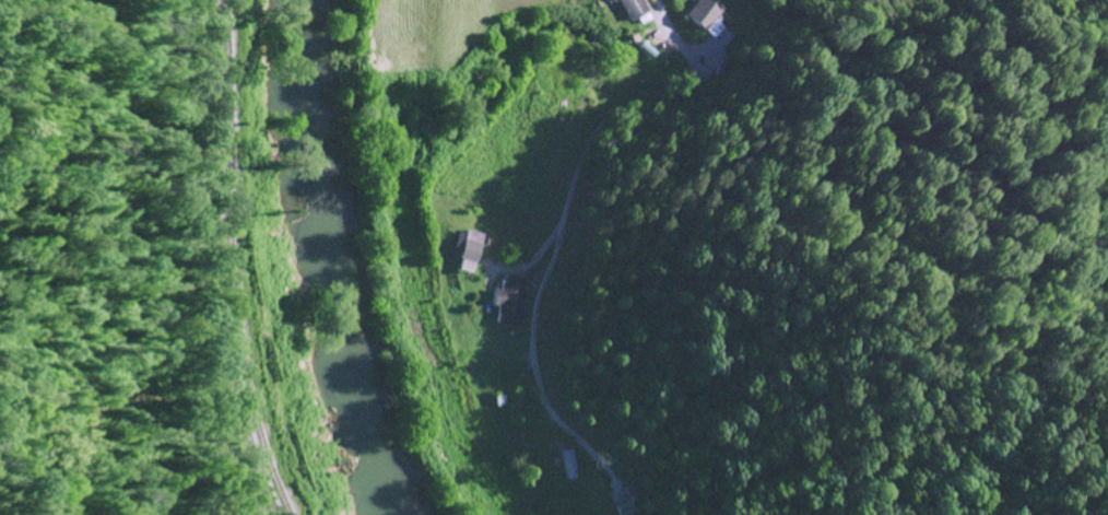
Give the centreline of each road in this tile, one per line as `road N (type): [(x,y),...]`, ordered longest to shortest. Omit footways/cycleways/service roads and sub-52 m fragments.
road 1 (residential): [(532,359),(562,238),(602,126),(617,113),(692,96),(704,77),(657,0)]
road 2 (track): [(535,514),(532,359)]

